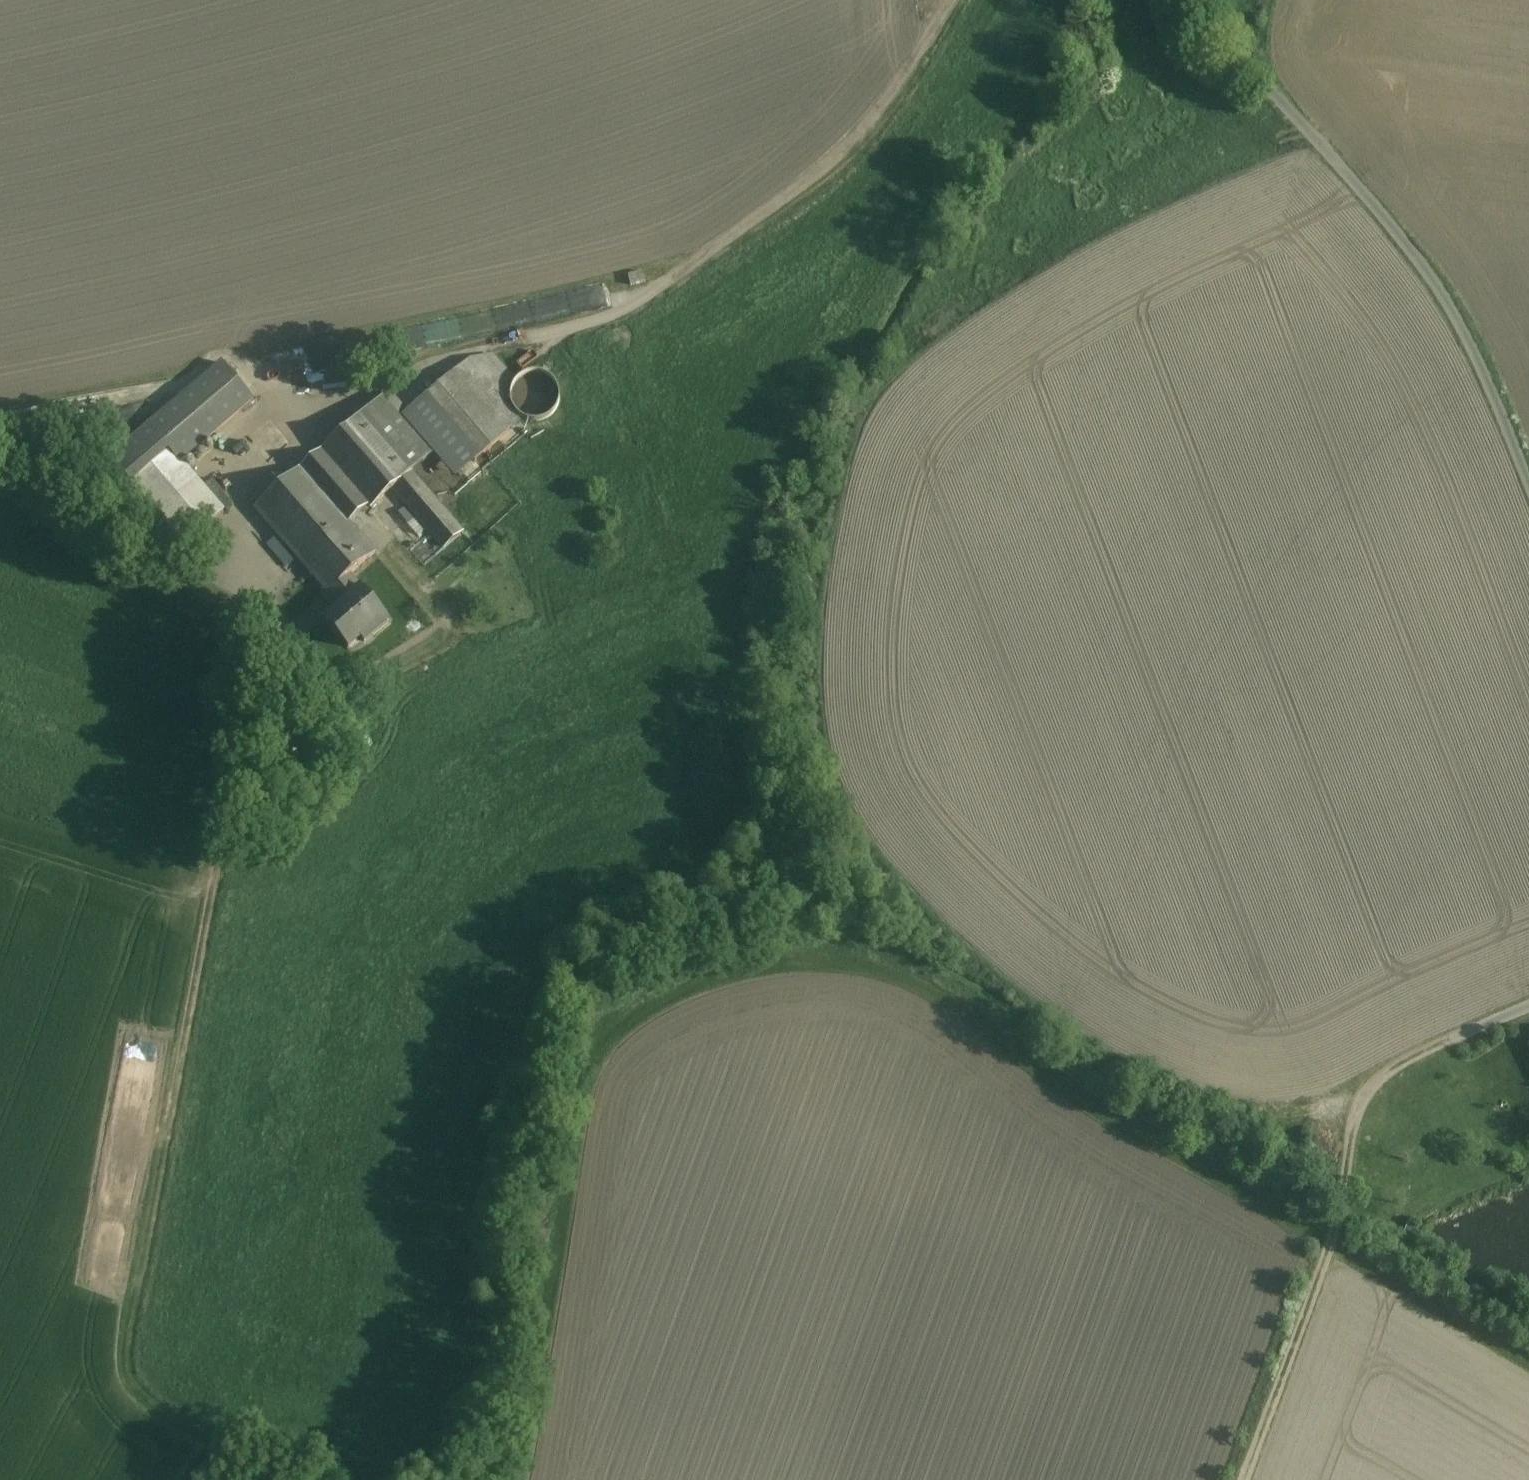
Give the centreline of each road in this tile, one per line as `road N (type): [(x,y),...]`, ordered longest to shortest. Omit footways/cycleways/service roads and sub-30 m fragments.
road 1 (track): [(218,555),(274,614),(216,864),(124,1363),(135,1390),(158,1407),(227,1439),(190,1479)]
road 2 (track): [(1247,1479),(1341,1220),(1361,1117),(1381,1082),(1425,1053),(1528,1007)]

